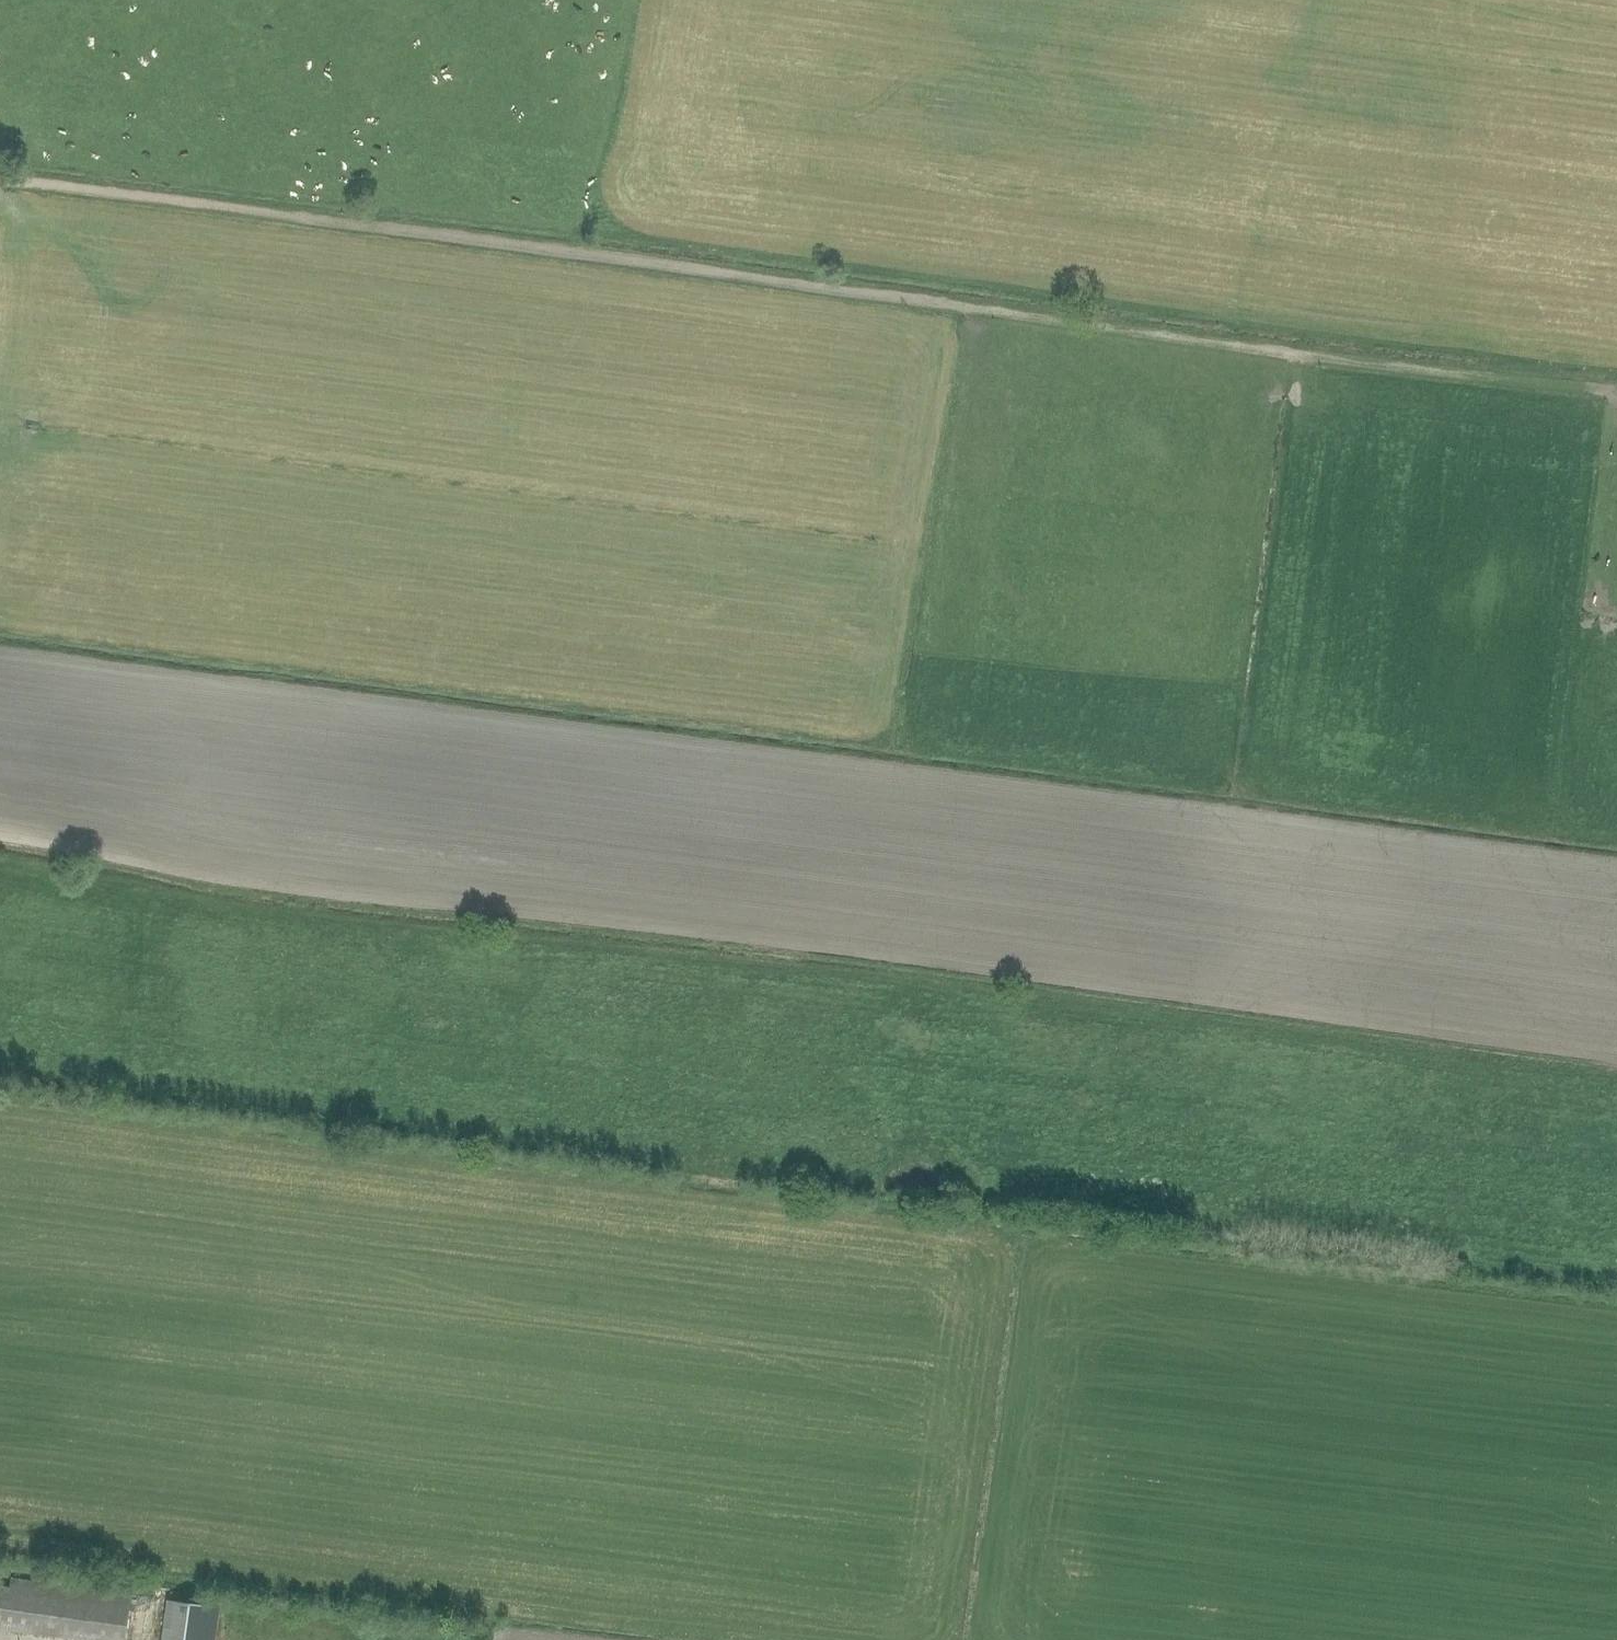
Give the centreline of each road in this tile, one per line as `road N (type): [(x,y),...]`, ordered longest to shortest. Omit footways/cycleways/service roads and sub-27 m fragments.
road 1 (track): [(0,1544),(800,1639)]

